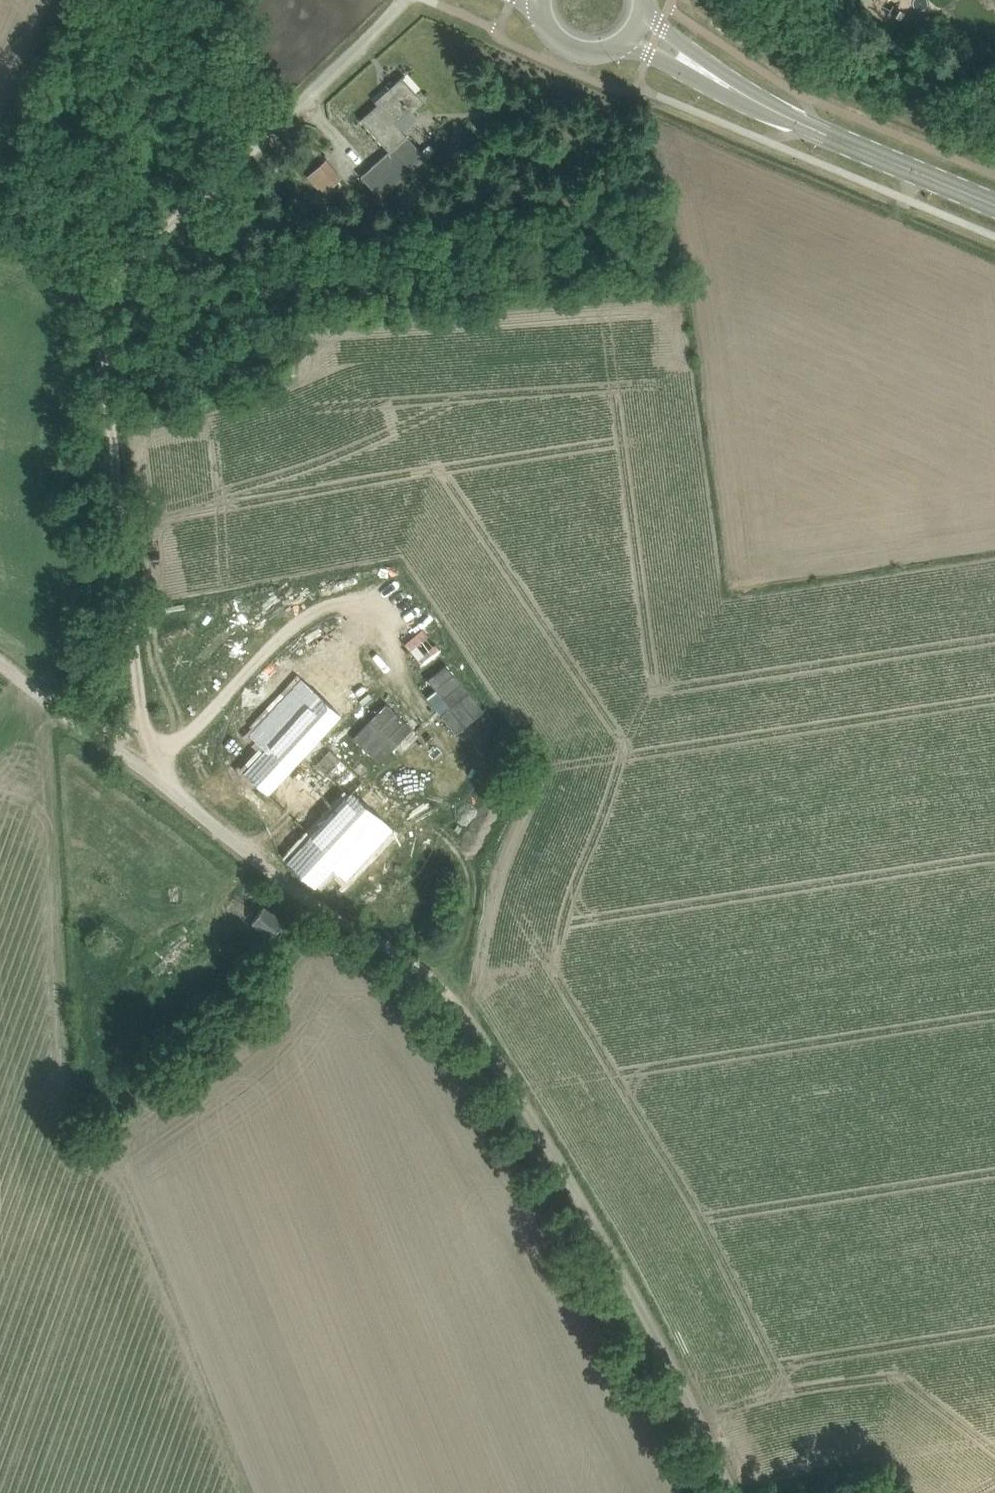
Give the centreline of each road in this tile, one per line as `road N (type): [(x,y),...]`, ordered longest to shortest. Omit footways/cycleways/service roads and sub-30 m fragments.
road 1 (track): [(176,795),(140,703),(104,322),(145,247),(404,0)]
road 2 (unclassified): [(457,1007),(0,663)]
road 3 (track): [(734,1492),(562,1166),(457,1007)]
road 4 (secondary): [(994,204),(734,88)]

